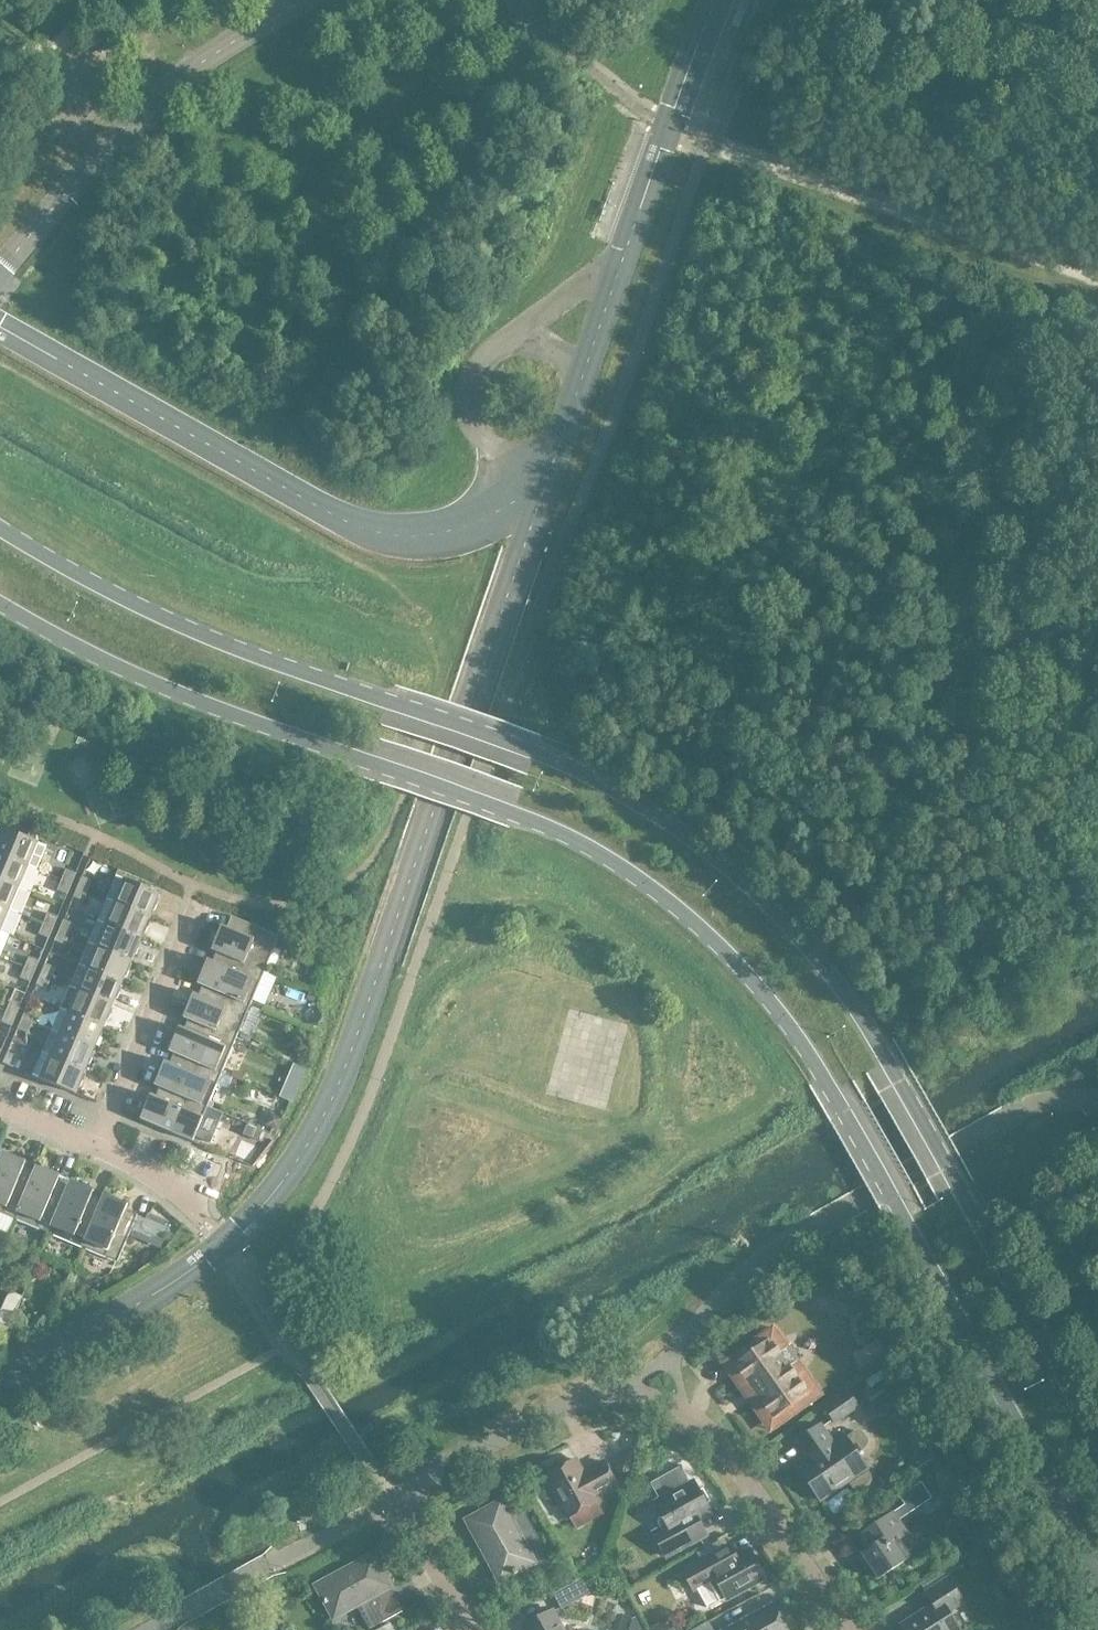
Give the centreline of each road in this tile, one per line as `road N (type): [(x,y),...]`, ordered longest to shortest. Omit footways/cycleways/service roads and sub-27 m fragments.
road 1 (secondary): [(0,602),(77,647),(578,840),(684,913),(785,1023),(826,1086),(1097,1576)]
road 2 (secondary): [(1097,1442),(845,996),(757,895),(697,843),(539,753),(197,632),(0,530)]
road 3 (residential): [(842,1629),(737,1467),(690,1417),(613,1397),(568,1404),(389,1495),(471,1629)]
road 4 (unclassified): [(0,269),(160,93),(304,0)]
road 5 (residential): [(95,1148),(186,922)]

